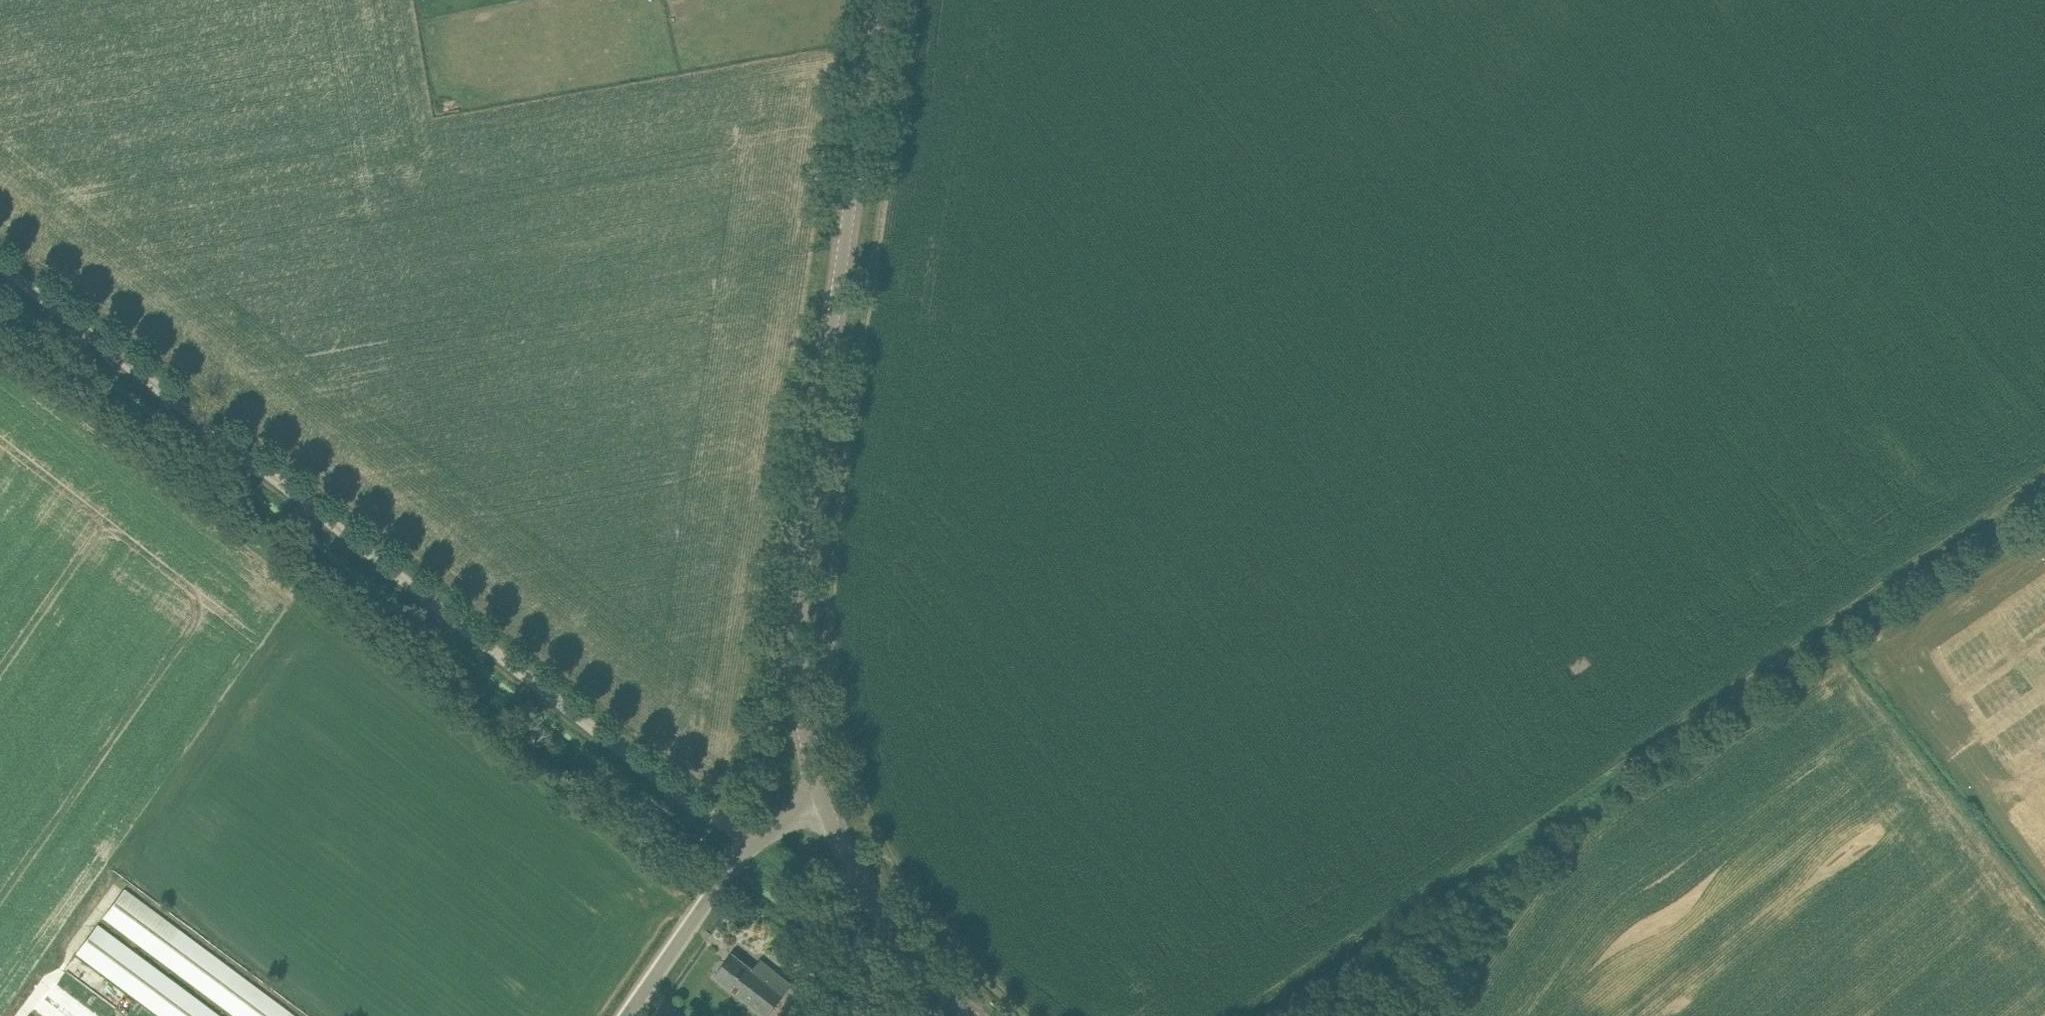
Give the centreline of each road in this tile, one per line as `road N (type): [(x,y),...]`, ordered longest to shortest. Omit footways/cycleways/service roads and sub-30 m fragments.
road 1 (track): [(0,271),(749,845)]
road 2 (tertiary): [(821,808),(793,716),(784,614),(868,0)]
road 3 (tertiary): [(628,1015),(758,833),(821,808)]
road 4 (tertiary): [(1001,1015),(857,876),(821,808)]

